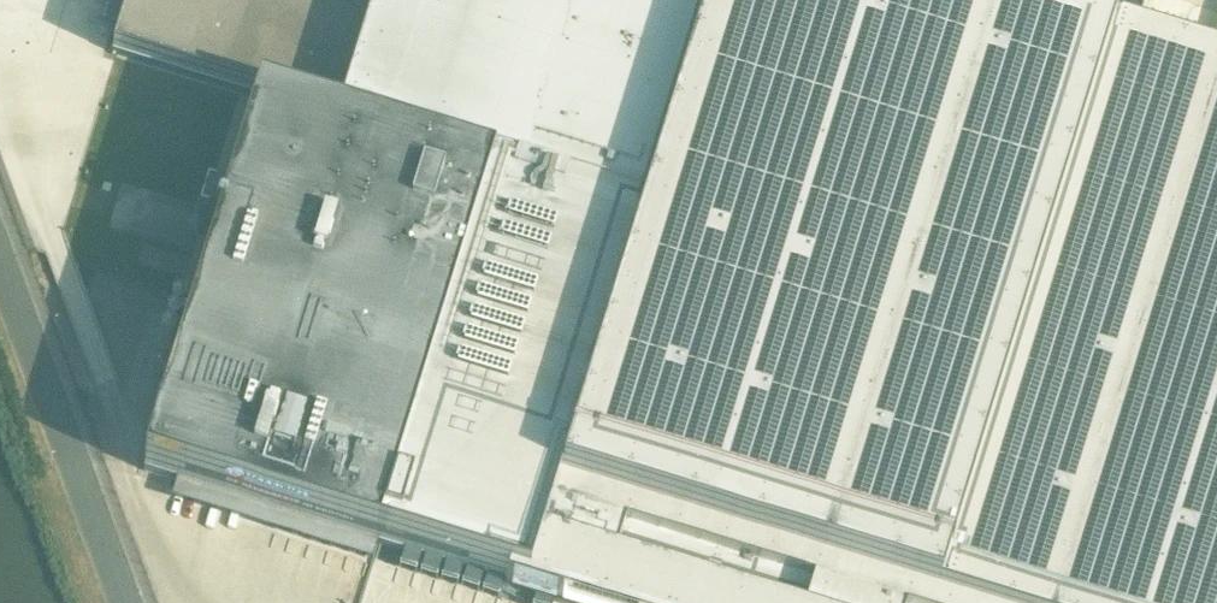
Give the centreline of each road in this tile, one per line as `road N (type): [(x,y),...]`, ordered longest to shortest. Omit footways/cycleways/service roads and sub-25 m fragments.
road 1 (unclassified): [(123,602),(0,264)]

